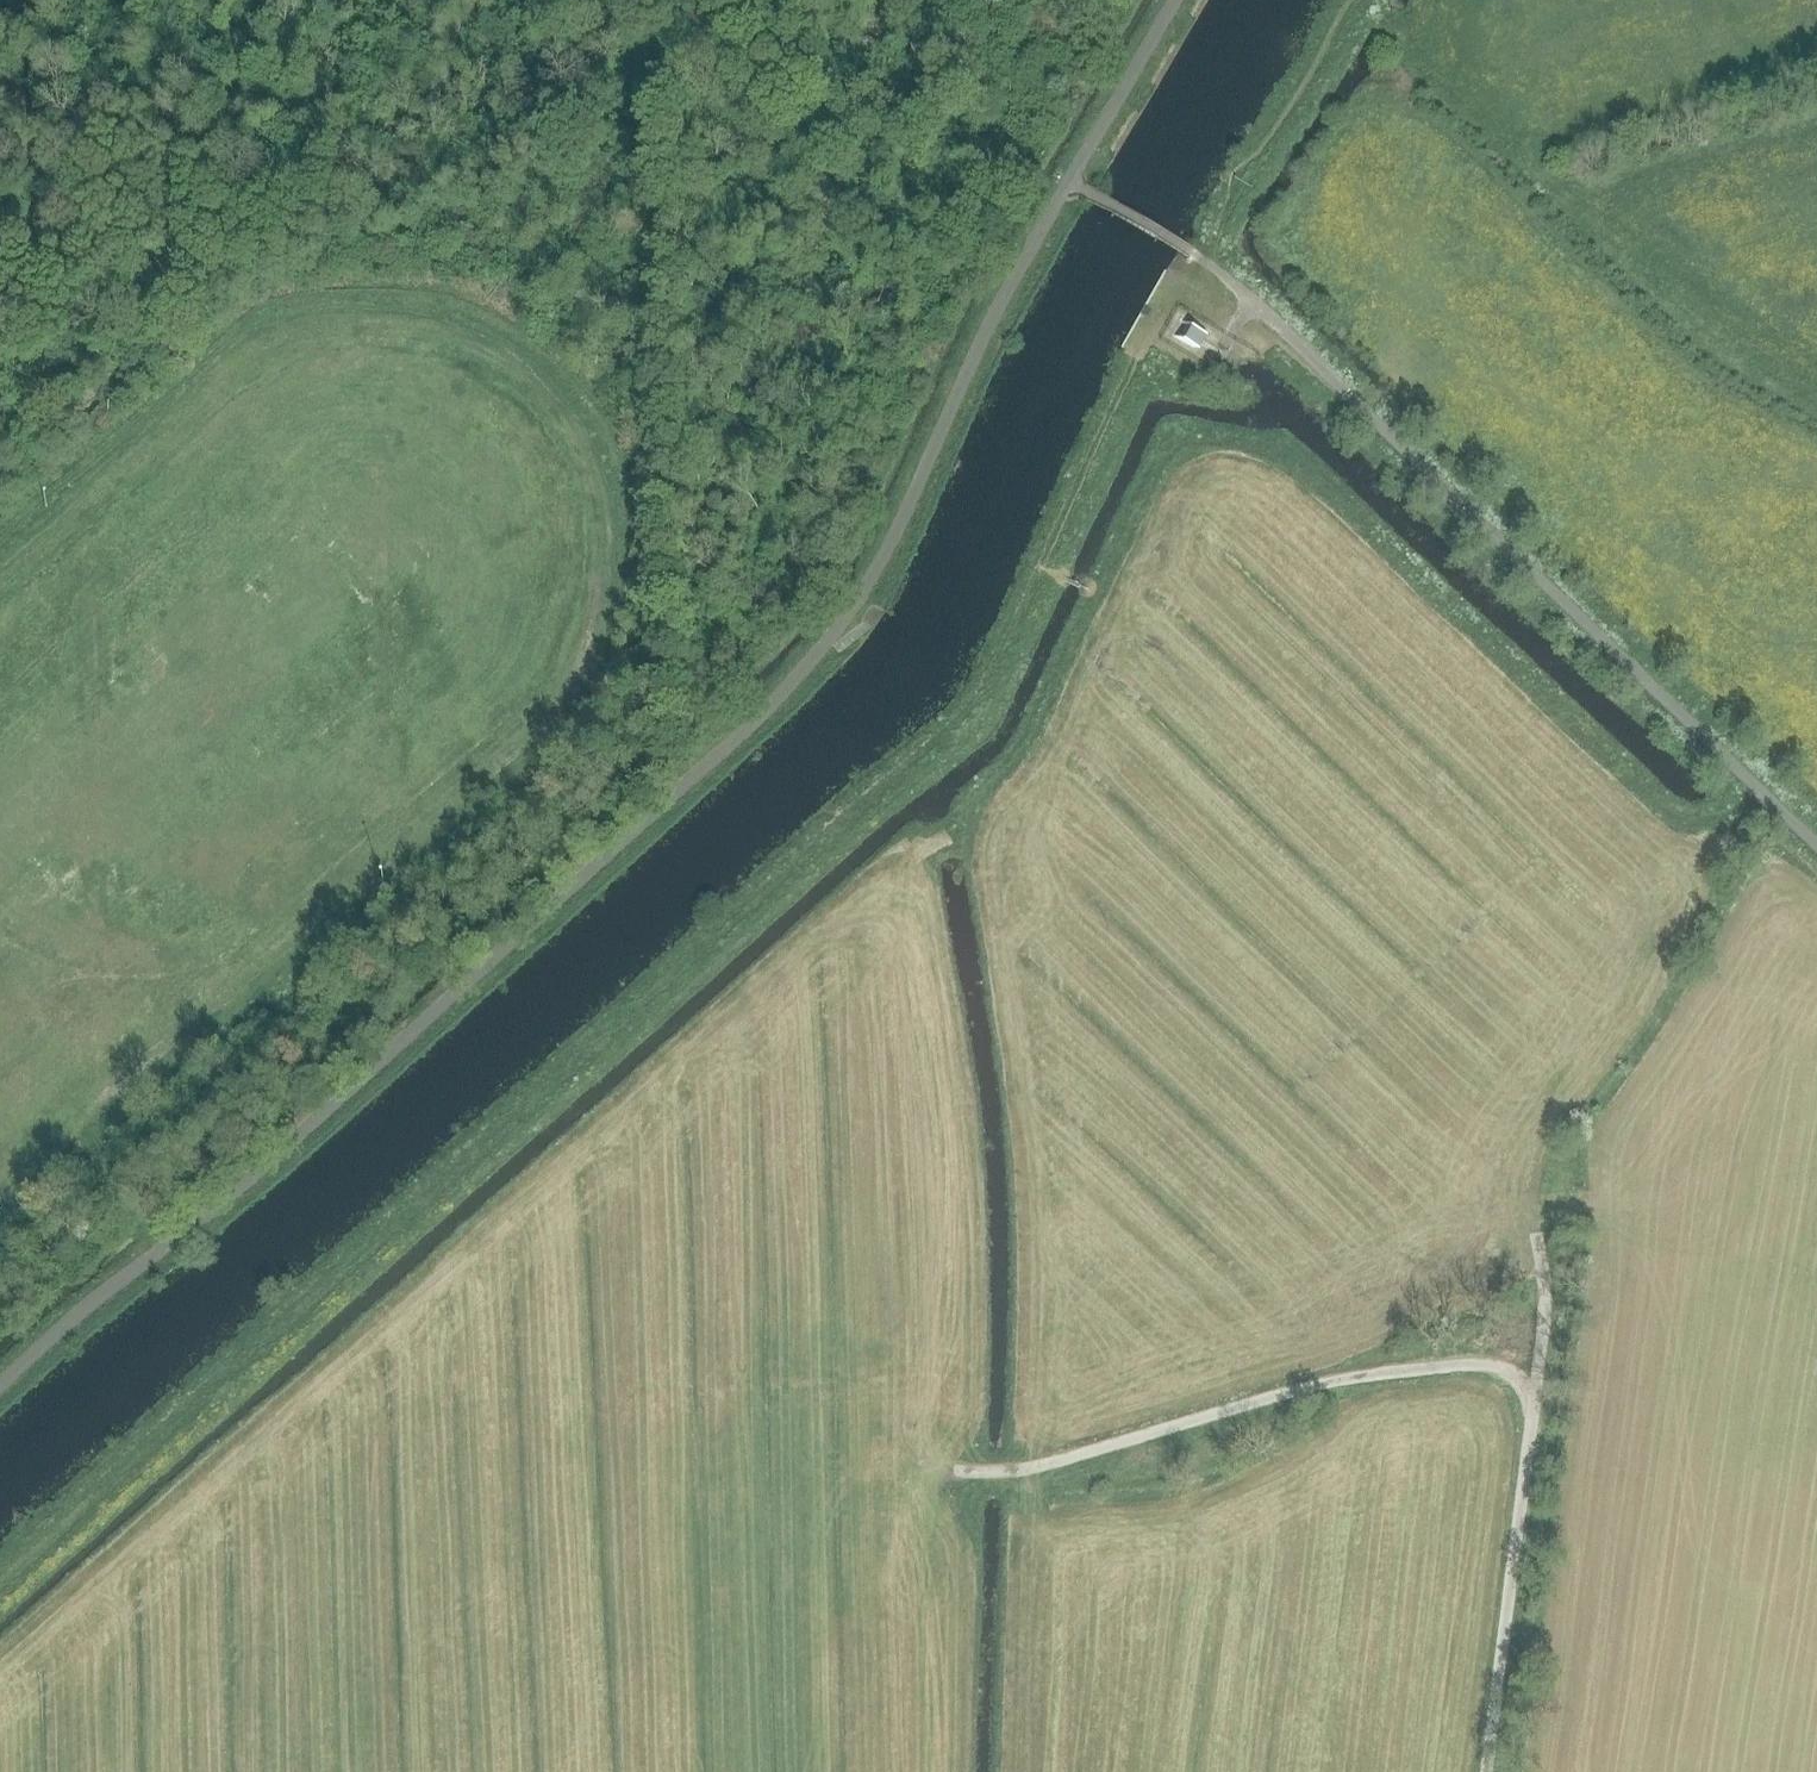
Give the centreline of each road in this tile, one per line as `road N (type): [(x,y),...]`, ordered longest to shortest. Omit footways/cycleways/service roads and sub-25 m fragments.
road 1 (track): [(962,1469),(1025,1472),(1335,1378),(1485,1366),(1516,1382),(1530,1418),(1489,1771)]

